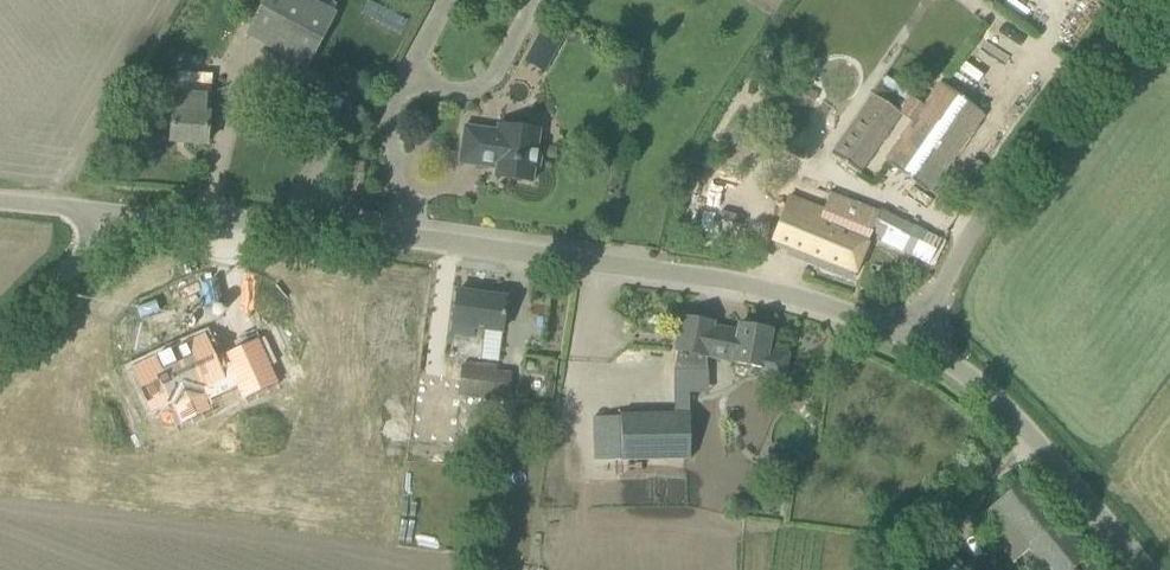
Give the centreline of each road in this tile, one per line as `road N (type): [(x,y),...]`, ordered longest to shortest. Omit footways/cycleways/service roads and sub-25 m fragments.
road 1 (unclassified): [(913,327),(849,302),(712,275),(253,214),(132,233)]
road 2 (unclassified): [(913,327),(1149,0)]
road 3 (unclassified): [(1133,569),(962,367),(913,327)]
road 4 (unclassified): [(0,354),(132,233)]
road 5 (unclassified): [(132,233),(0,211)]

